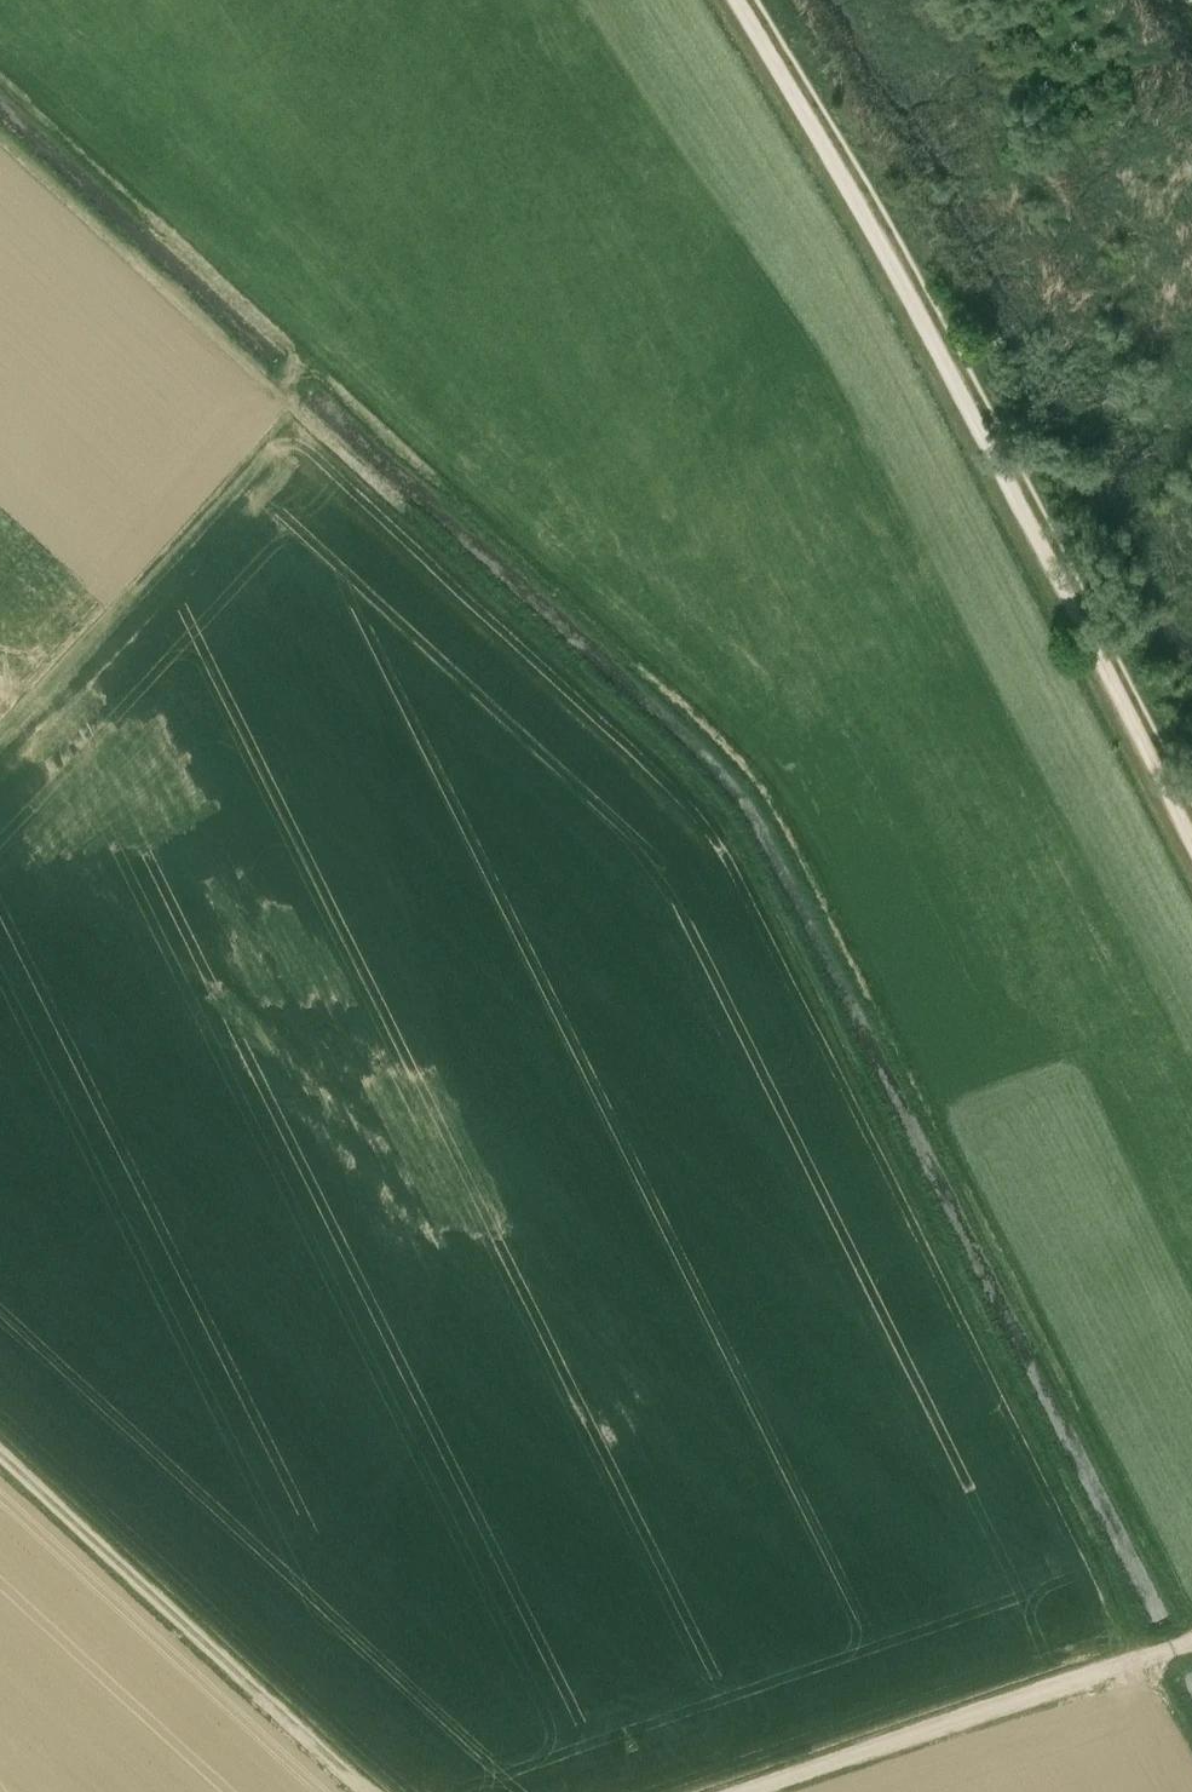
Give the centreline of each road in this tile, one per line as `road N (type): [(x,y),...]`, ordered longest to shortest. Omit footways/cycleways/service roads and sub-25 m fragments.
road 1 (track): [(742,0),(946,353),(1191,839)]
road 2 (track): [(372,1791),(0,1451)]
road 3 (track): [(1191,1640),(748,1791)]

